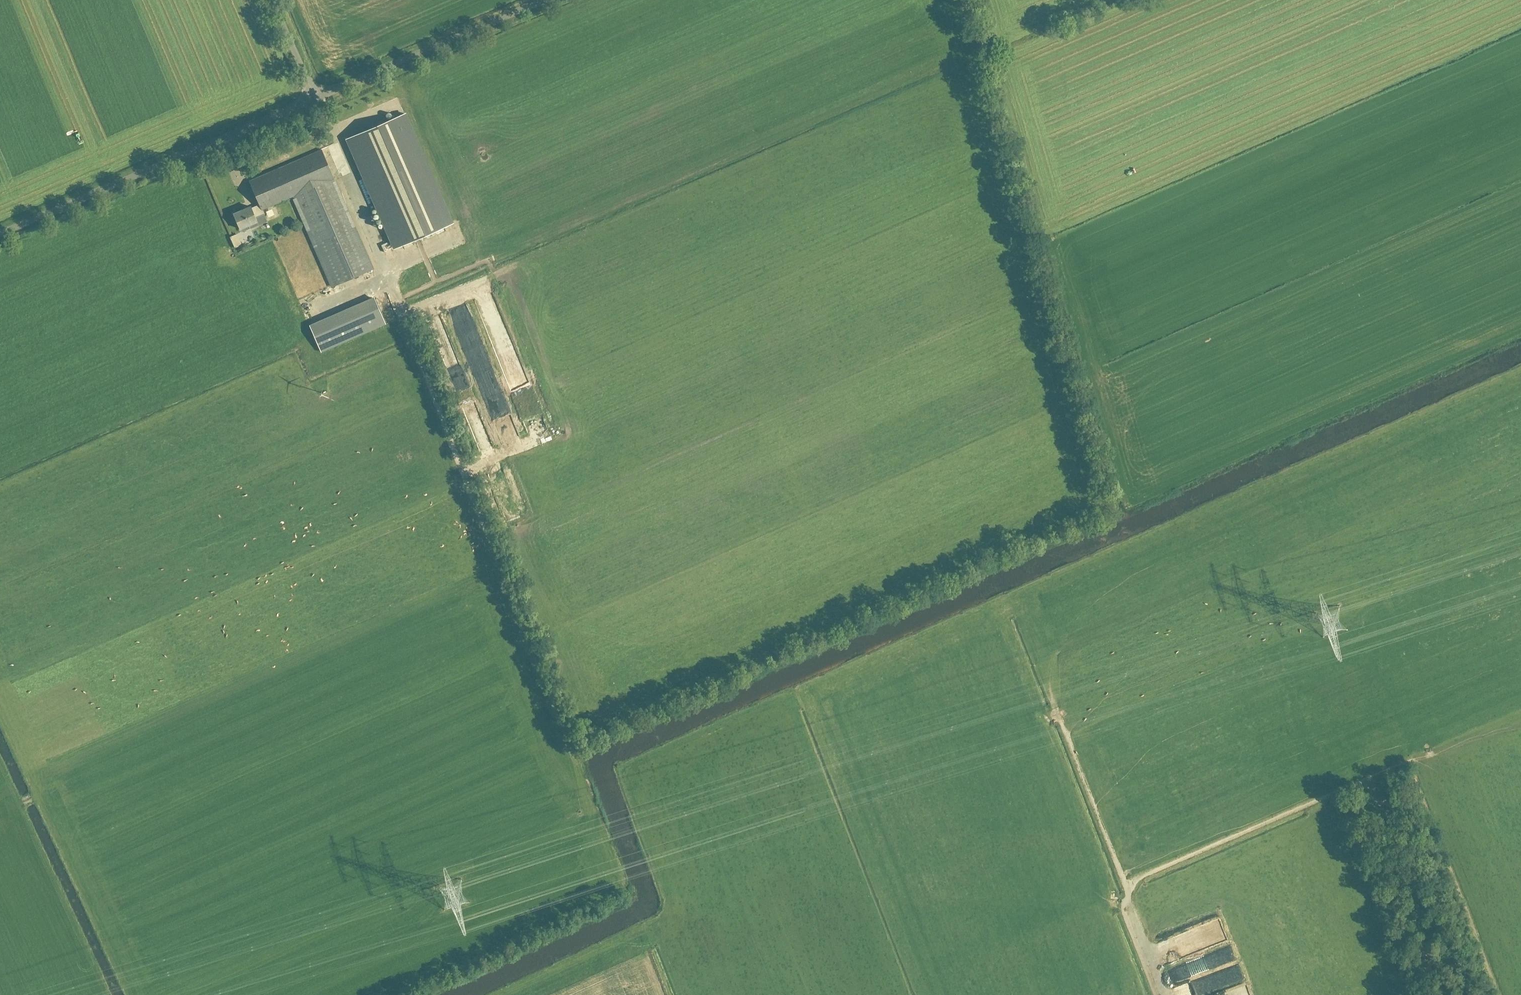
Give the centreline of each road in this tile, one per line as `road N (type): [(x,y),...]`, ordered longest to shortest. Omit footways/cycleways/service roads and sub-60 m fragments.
road 1 (unclassified): [(0,235),(316,101)]
road 2 (unclassified): [(316,101),(549,0)]

